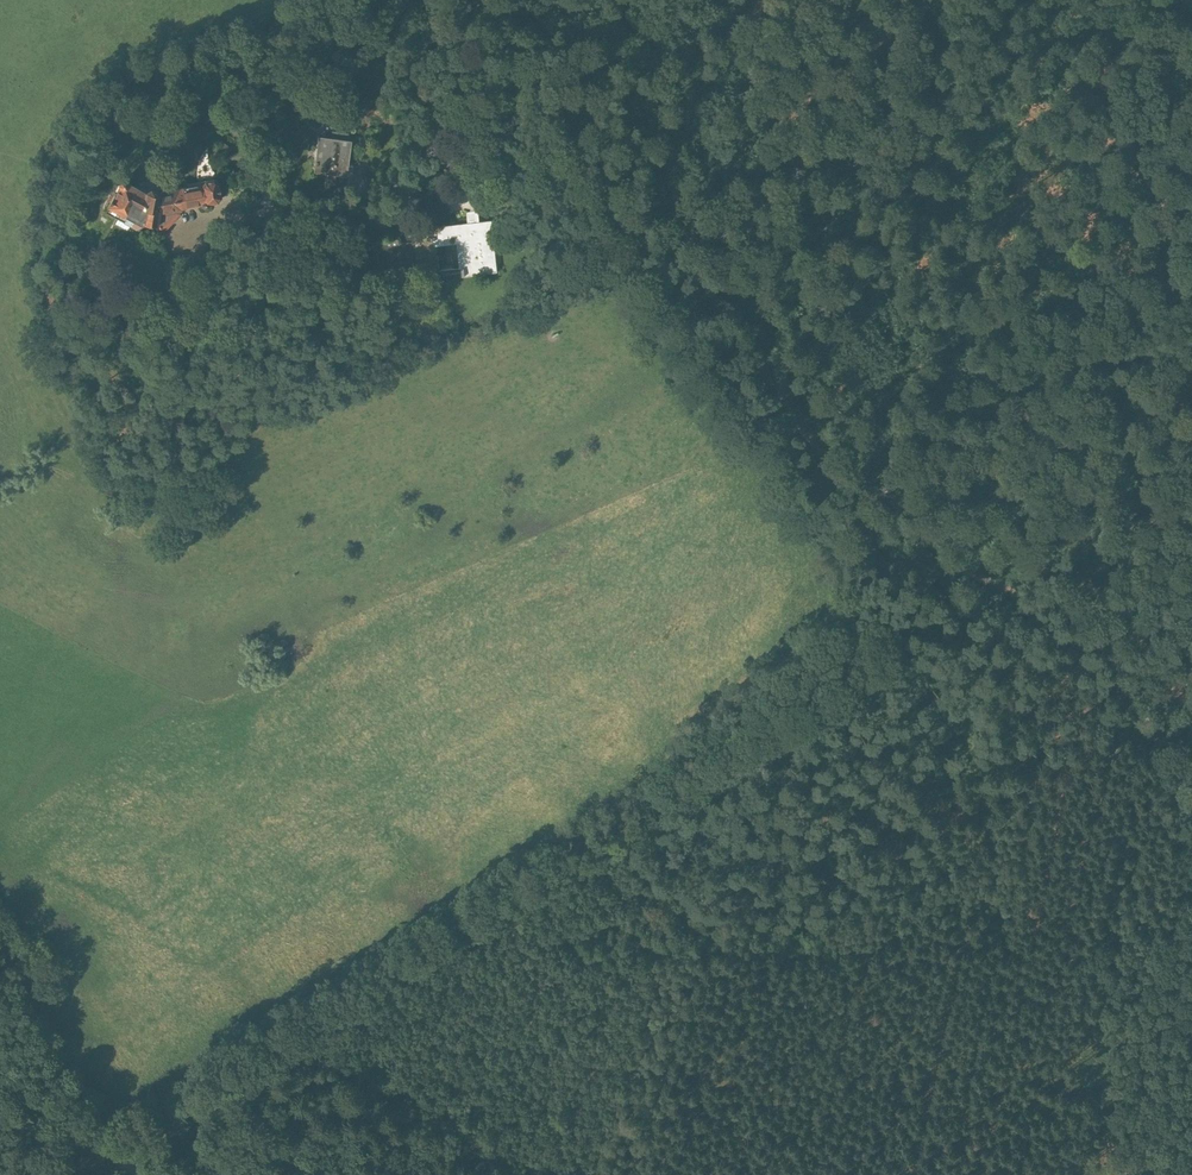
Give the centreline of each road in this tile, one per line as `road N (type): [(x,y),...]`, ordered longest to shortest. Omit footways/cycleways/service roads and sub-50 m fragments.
road 1 (track): [(471,15),(599,9),(627,18),(653,45),(705,135),(697,225),(681,245),(734,338),(848,477),(897,523),(1102,654),(1149,733),(1191,868)]
road 2 (track): [(0,1079),(143,1174)]
road 3 (track): [(533,308),(681,245)]

